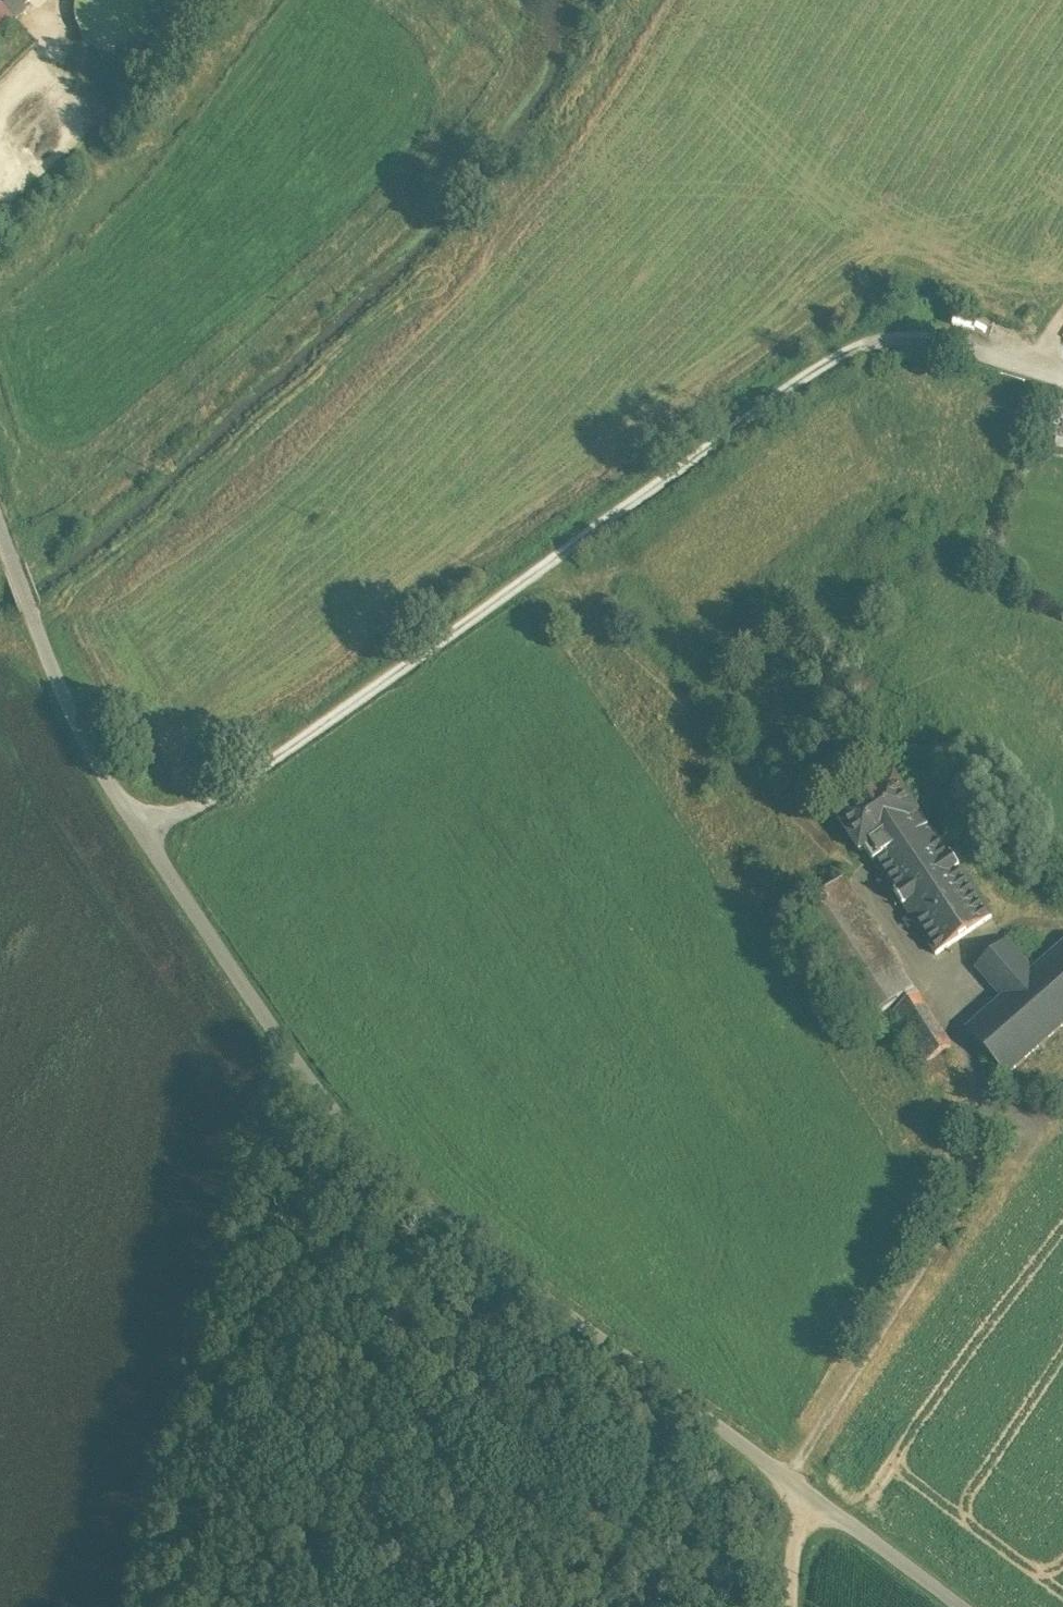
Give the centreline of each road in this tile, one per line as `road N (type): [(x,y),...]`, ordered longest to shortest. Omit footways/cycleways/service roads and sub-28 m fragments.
road 1 (unclassified): [(1062,382),(932,337),(878,336),(807,372),(242,781),(136,833)]
road 2 (unclassified): [(816,1502),(354,1144),(136,833)]
road 3 (unclassified): [(136,833),(60,685),(0,529)]
road 4 (unclassified): [(959,1606),(816,1502)]

